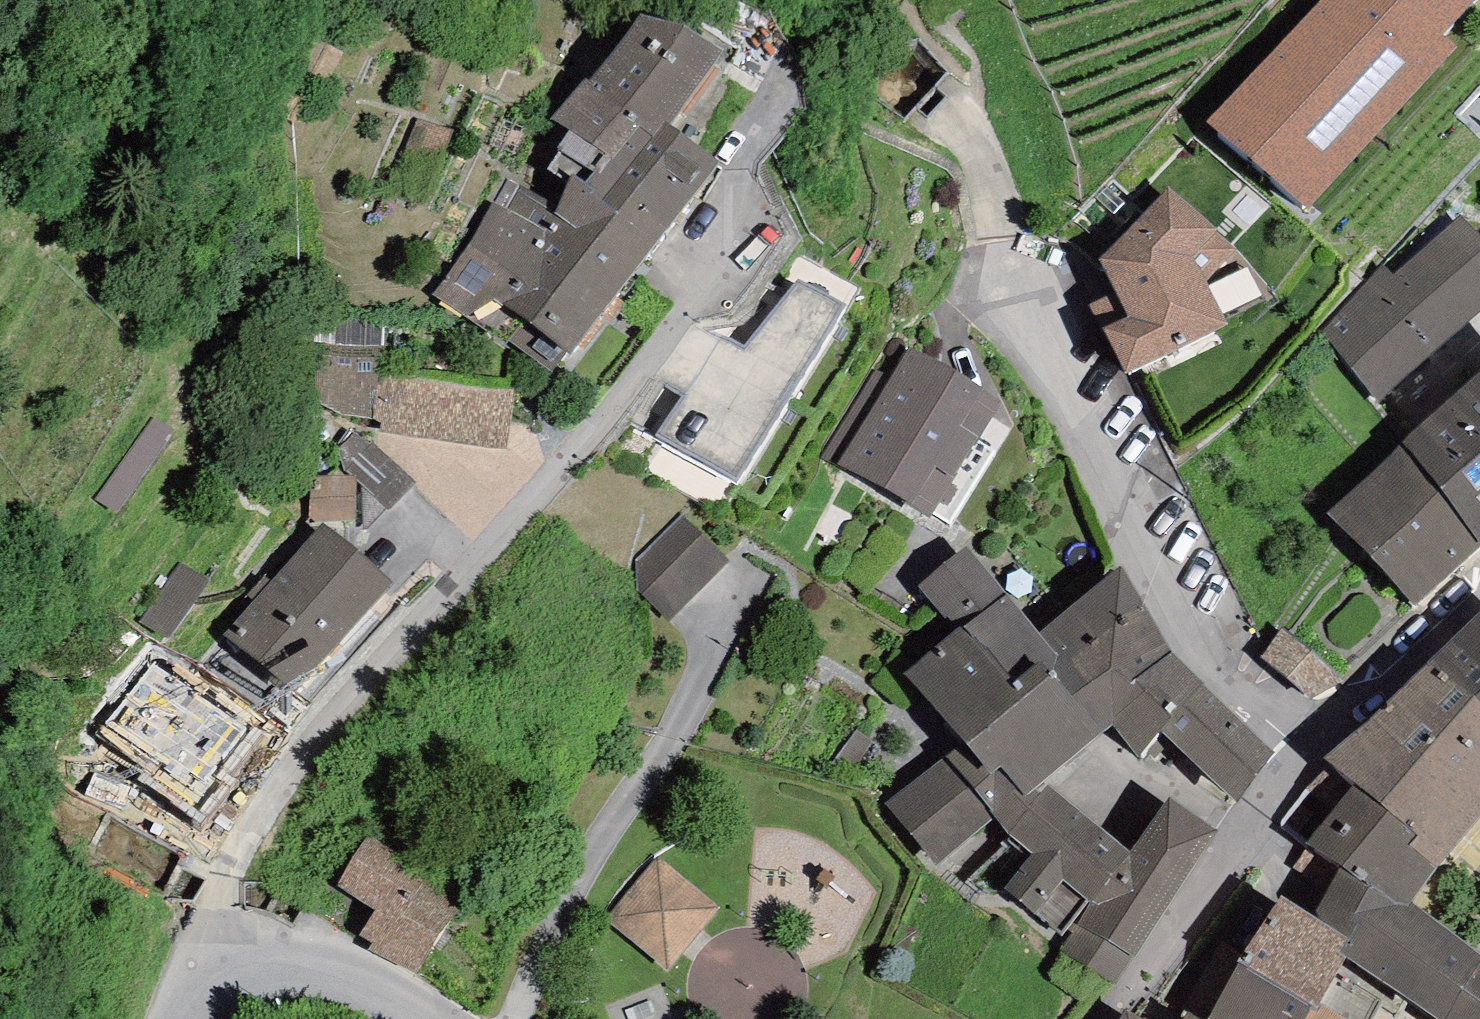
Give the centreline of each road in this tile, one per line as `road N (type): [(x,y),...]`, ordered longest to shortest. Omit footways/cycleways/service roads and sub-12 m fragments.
road 1 (residential): [(972,77),(1007,277),(1020,312),(1256,702),(1307,754),(1479,592)]
road 2 (residential): [(202,952),(337,725),(562,485)]
road 3 (tertiary): [(430,1018),(295,939),(248,934),(202,952)]

